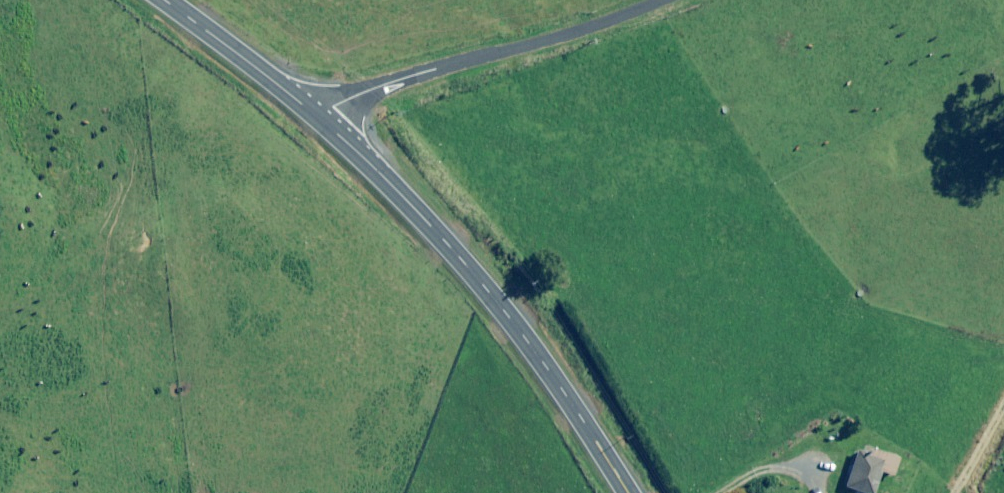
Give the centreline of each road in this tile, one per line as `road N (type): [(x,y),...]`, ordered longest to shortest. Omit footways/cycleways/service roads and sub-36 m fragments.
road 1 (primary): [(625,492),(502,311),(414,209),(320,120)]
road 2 (unclassified): [(320,120),(333,106),(383,85),(552,42),(662,0)]
road 3 (primary): [(320,120),(161,0)]

